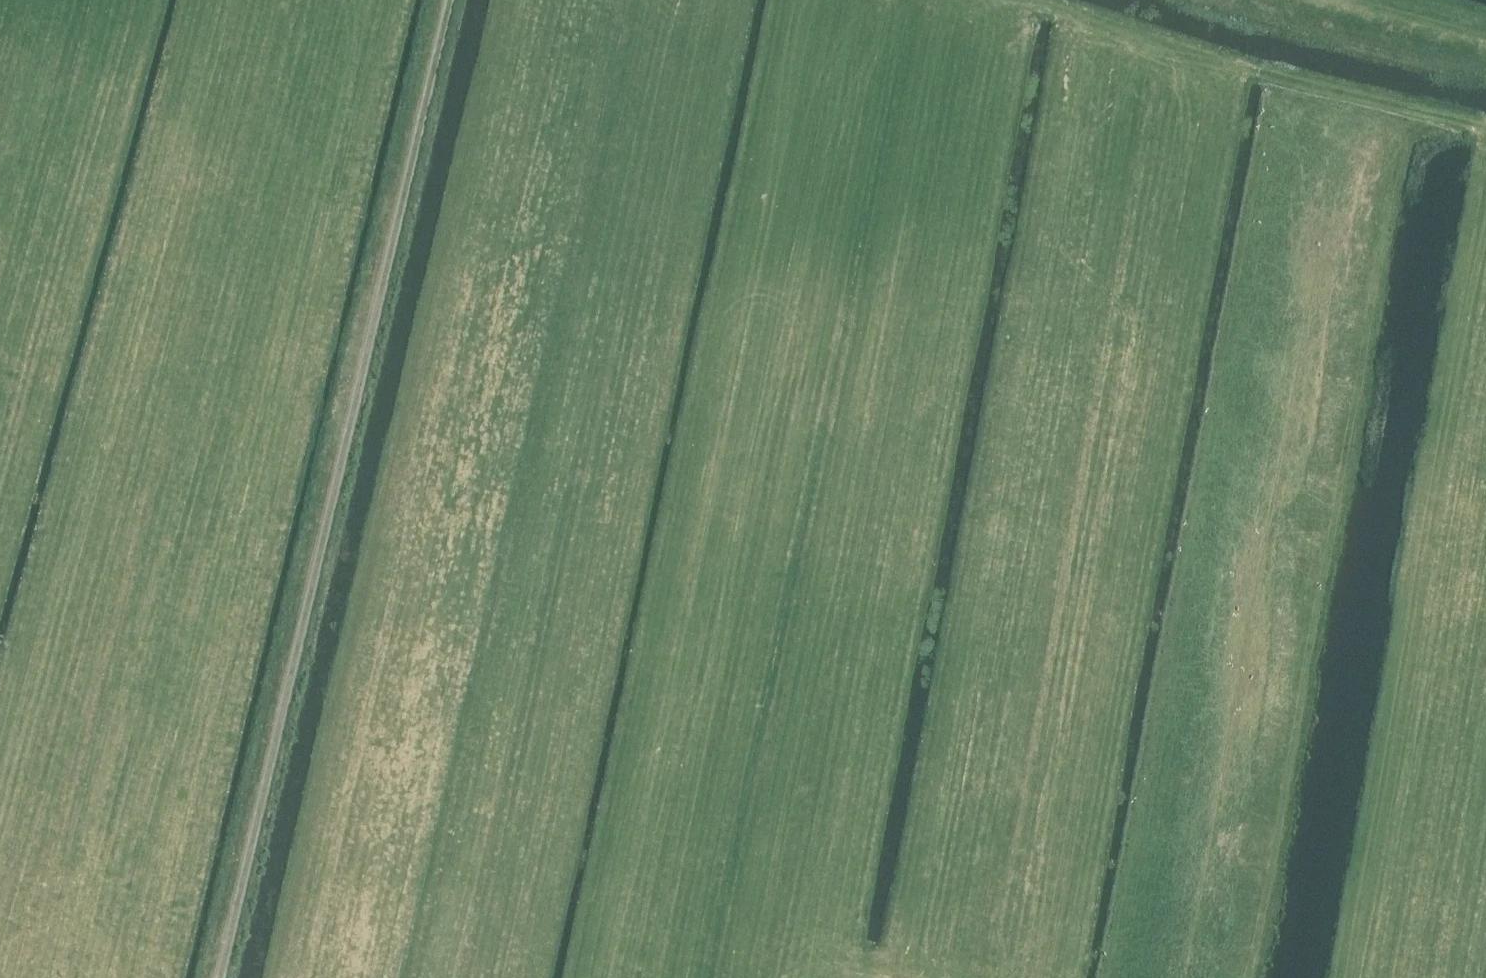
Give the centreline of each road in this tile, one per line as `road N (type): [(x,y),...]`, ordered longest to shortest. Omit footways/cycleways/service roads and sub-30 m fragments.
road 1 (track): [(449,0),(220,977)]

